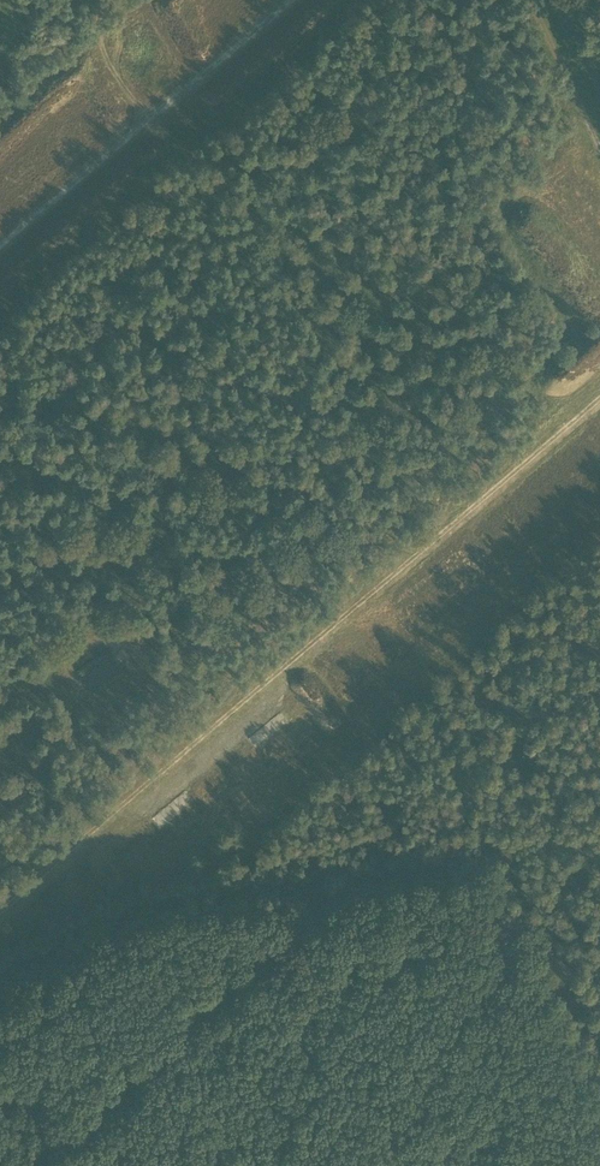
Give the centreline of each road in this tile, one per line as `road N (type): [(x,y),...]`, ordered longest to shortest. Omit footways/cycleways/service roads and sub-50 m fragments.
road 1 (track): [(0,914),(599,393)]
road 2 (track): [(292,0),(0,251)]
road 3 (track): [(599,174),(519,0)]

